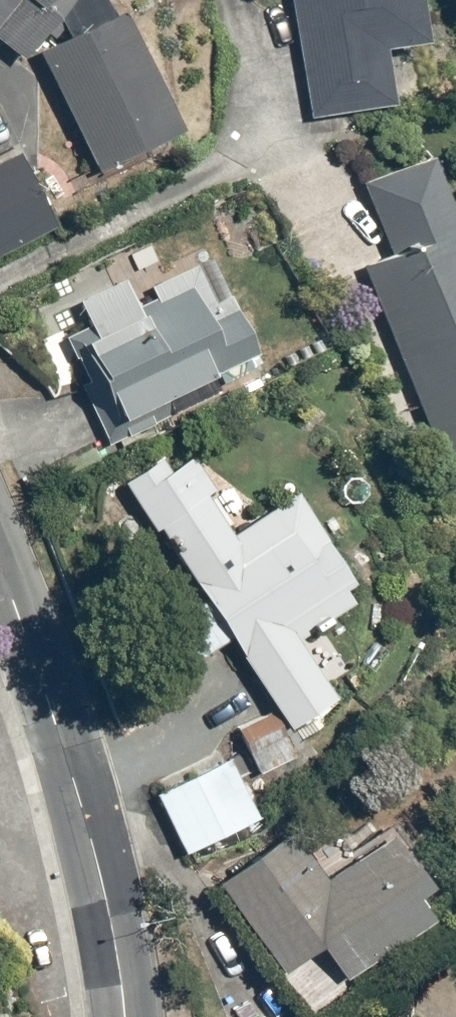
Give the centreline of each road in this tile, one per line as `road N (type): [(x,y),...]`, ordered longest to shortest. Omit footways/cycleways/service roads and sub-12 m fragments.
road 1 (tertiary): [(0,564),(85,806),(124,1016)]

